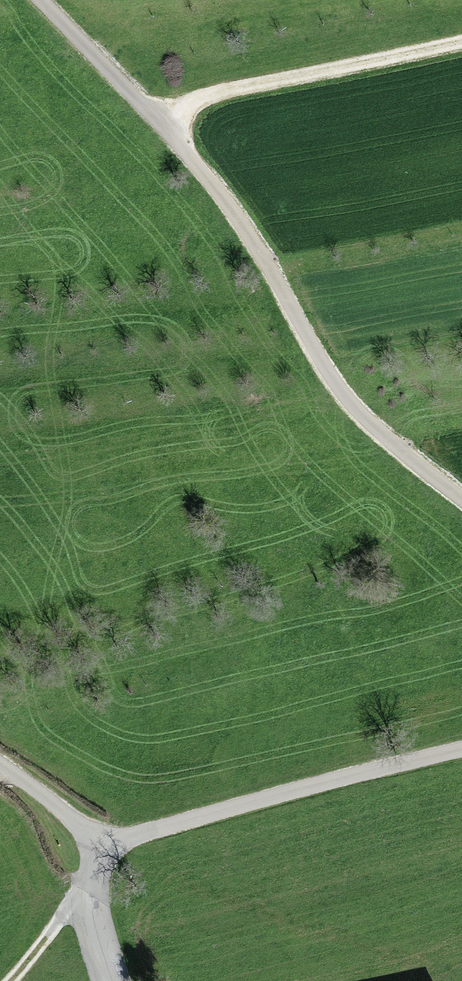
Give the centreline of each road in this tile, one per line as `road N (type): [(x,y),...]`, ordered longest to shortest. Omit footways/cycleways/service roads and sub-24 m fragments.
road 1 (track): [(461,503),(364,420),(320,371),(207,179),(26,0)]
road 2 (track): [(142,114),(461,45)]
road 3 (residential): [(89,850),(81,907),(109,980)]

